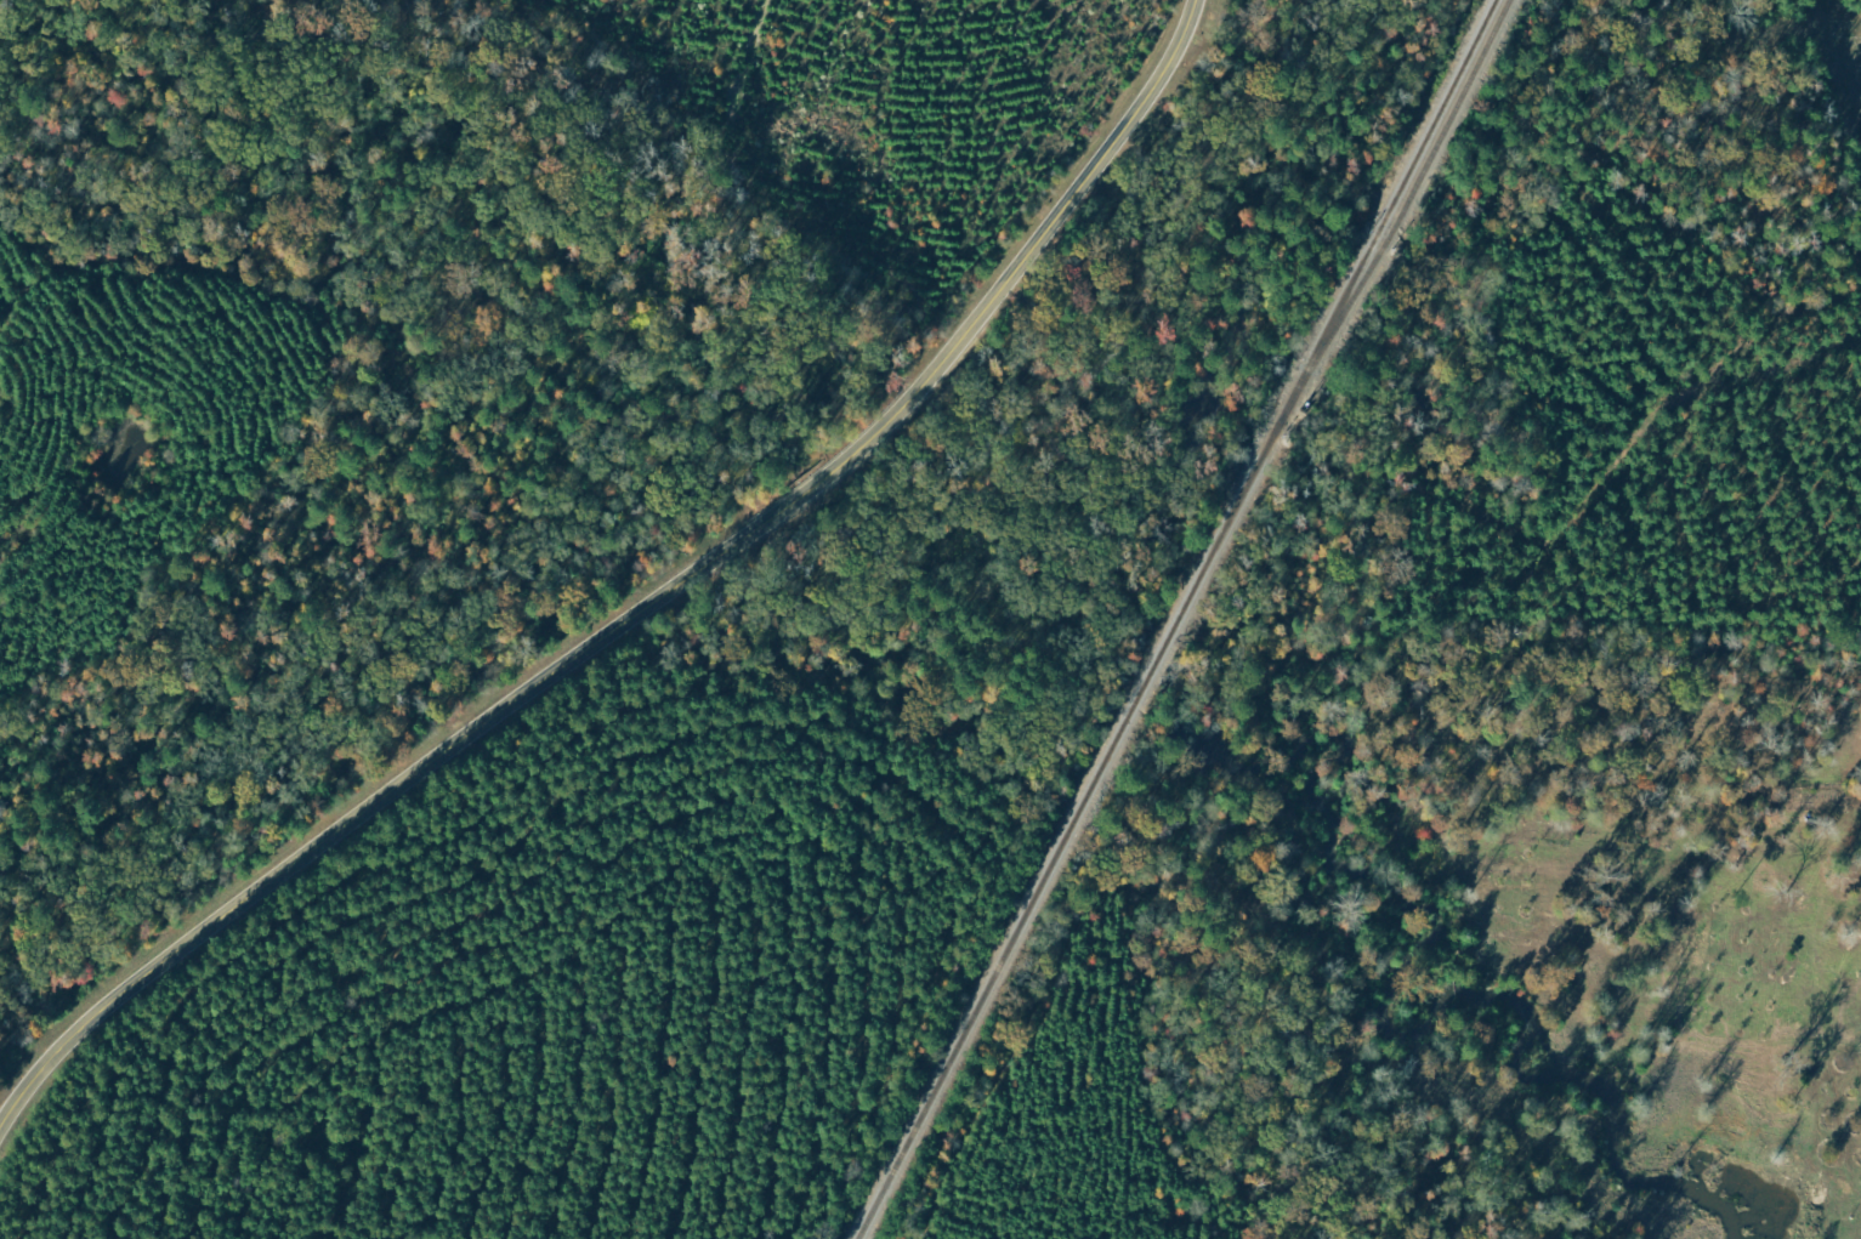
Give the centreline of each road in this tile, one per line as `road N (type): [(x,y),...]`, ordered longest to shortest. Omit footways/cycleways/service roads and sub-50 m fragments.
road 1 (secondary): [(1198,0),(1176,56),(1123,135),(940,371),(862,450),(153,971),(41,1072),(0,1135)]

